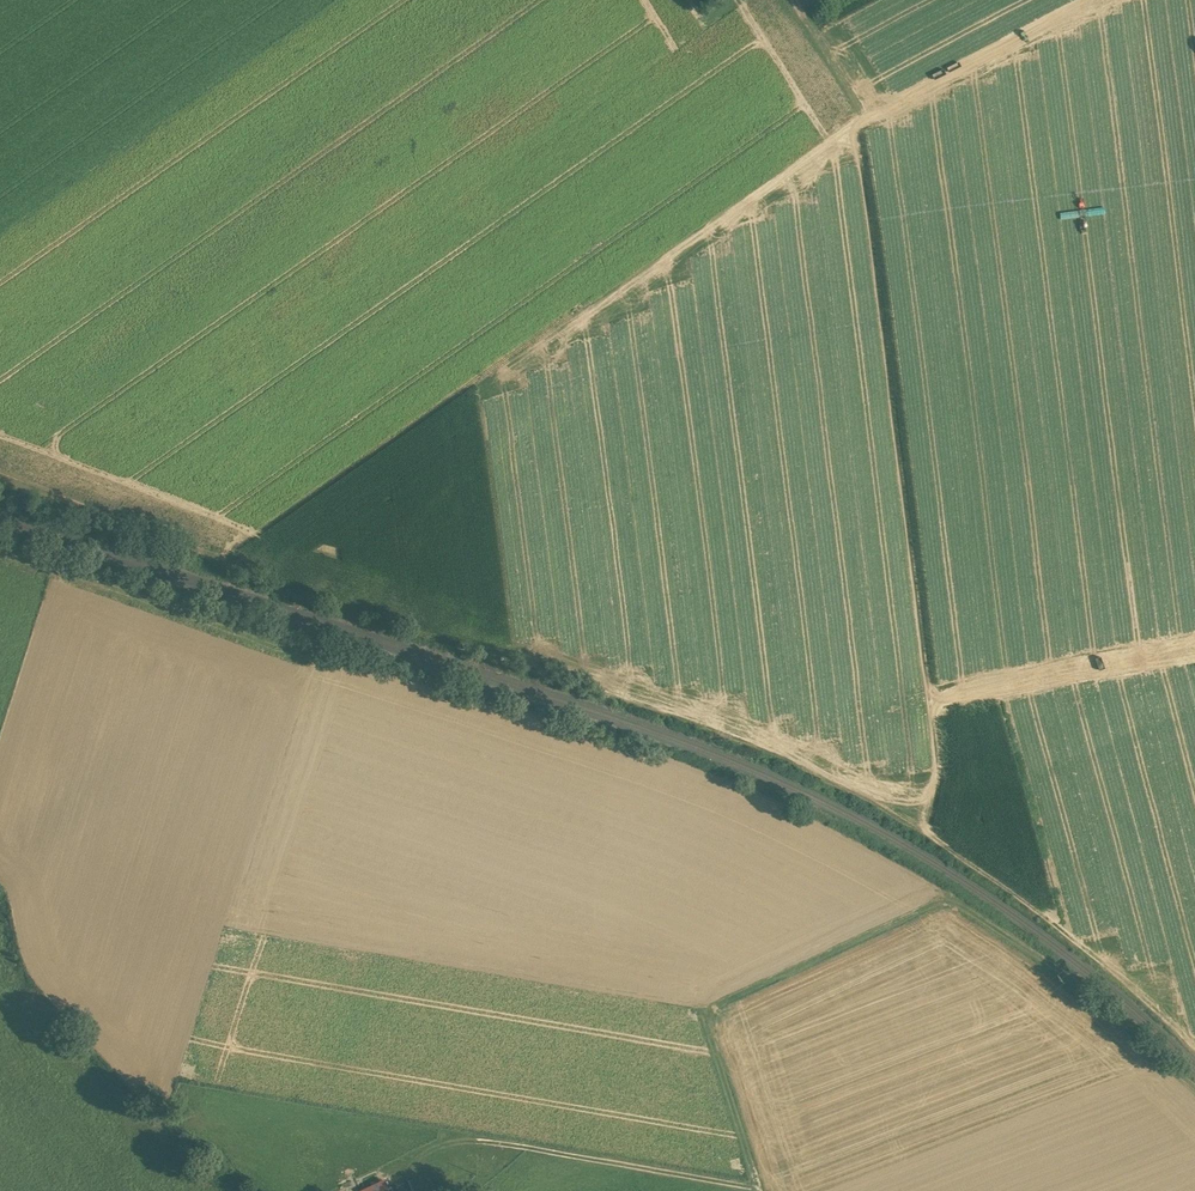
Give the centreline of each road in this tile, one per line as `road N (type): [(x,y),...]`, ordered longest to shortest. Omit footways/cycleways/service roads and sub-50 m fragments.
road 1 (track): [(1194,1090),(1047,966),(968,910),(946,903),(706,1010),(762,1190)]
road 2 (track): [(761,1190),(494,1143)]

